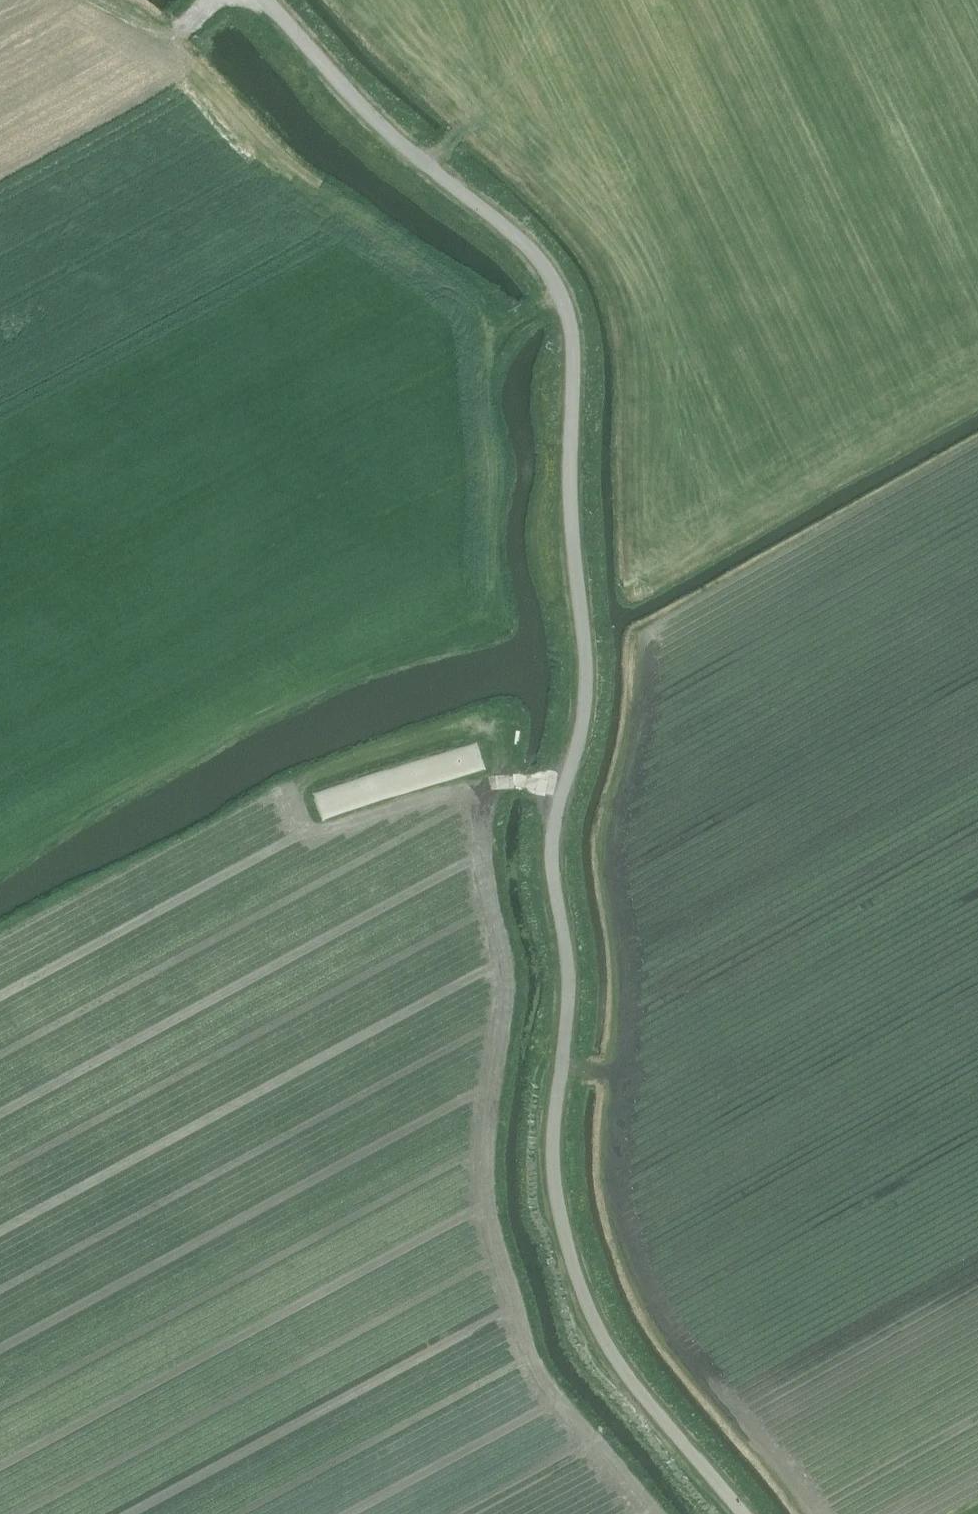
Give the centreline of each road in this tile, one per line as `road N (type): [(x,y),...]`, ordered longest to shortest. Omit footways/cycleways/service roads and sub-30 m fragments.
road 1 (unclassified): [(745,1513),(615,1355),(573,1251),(561,1162),(576,978),(557,843),(594,687),(578,482),(581,332),(554,270),(320,62),(261,0)]

